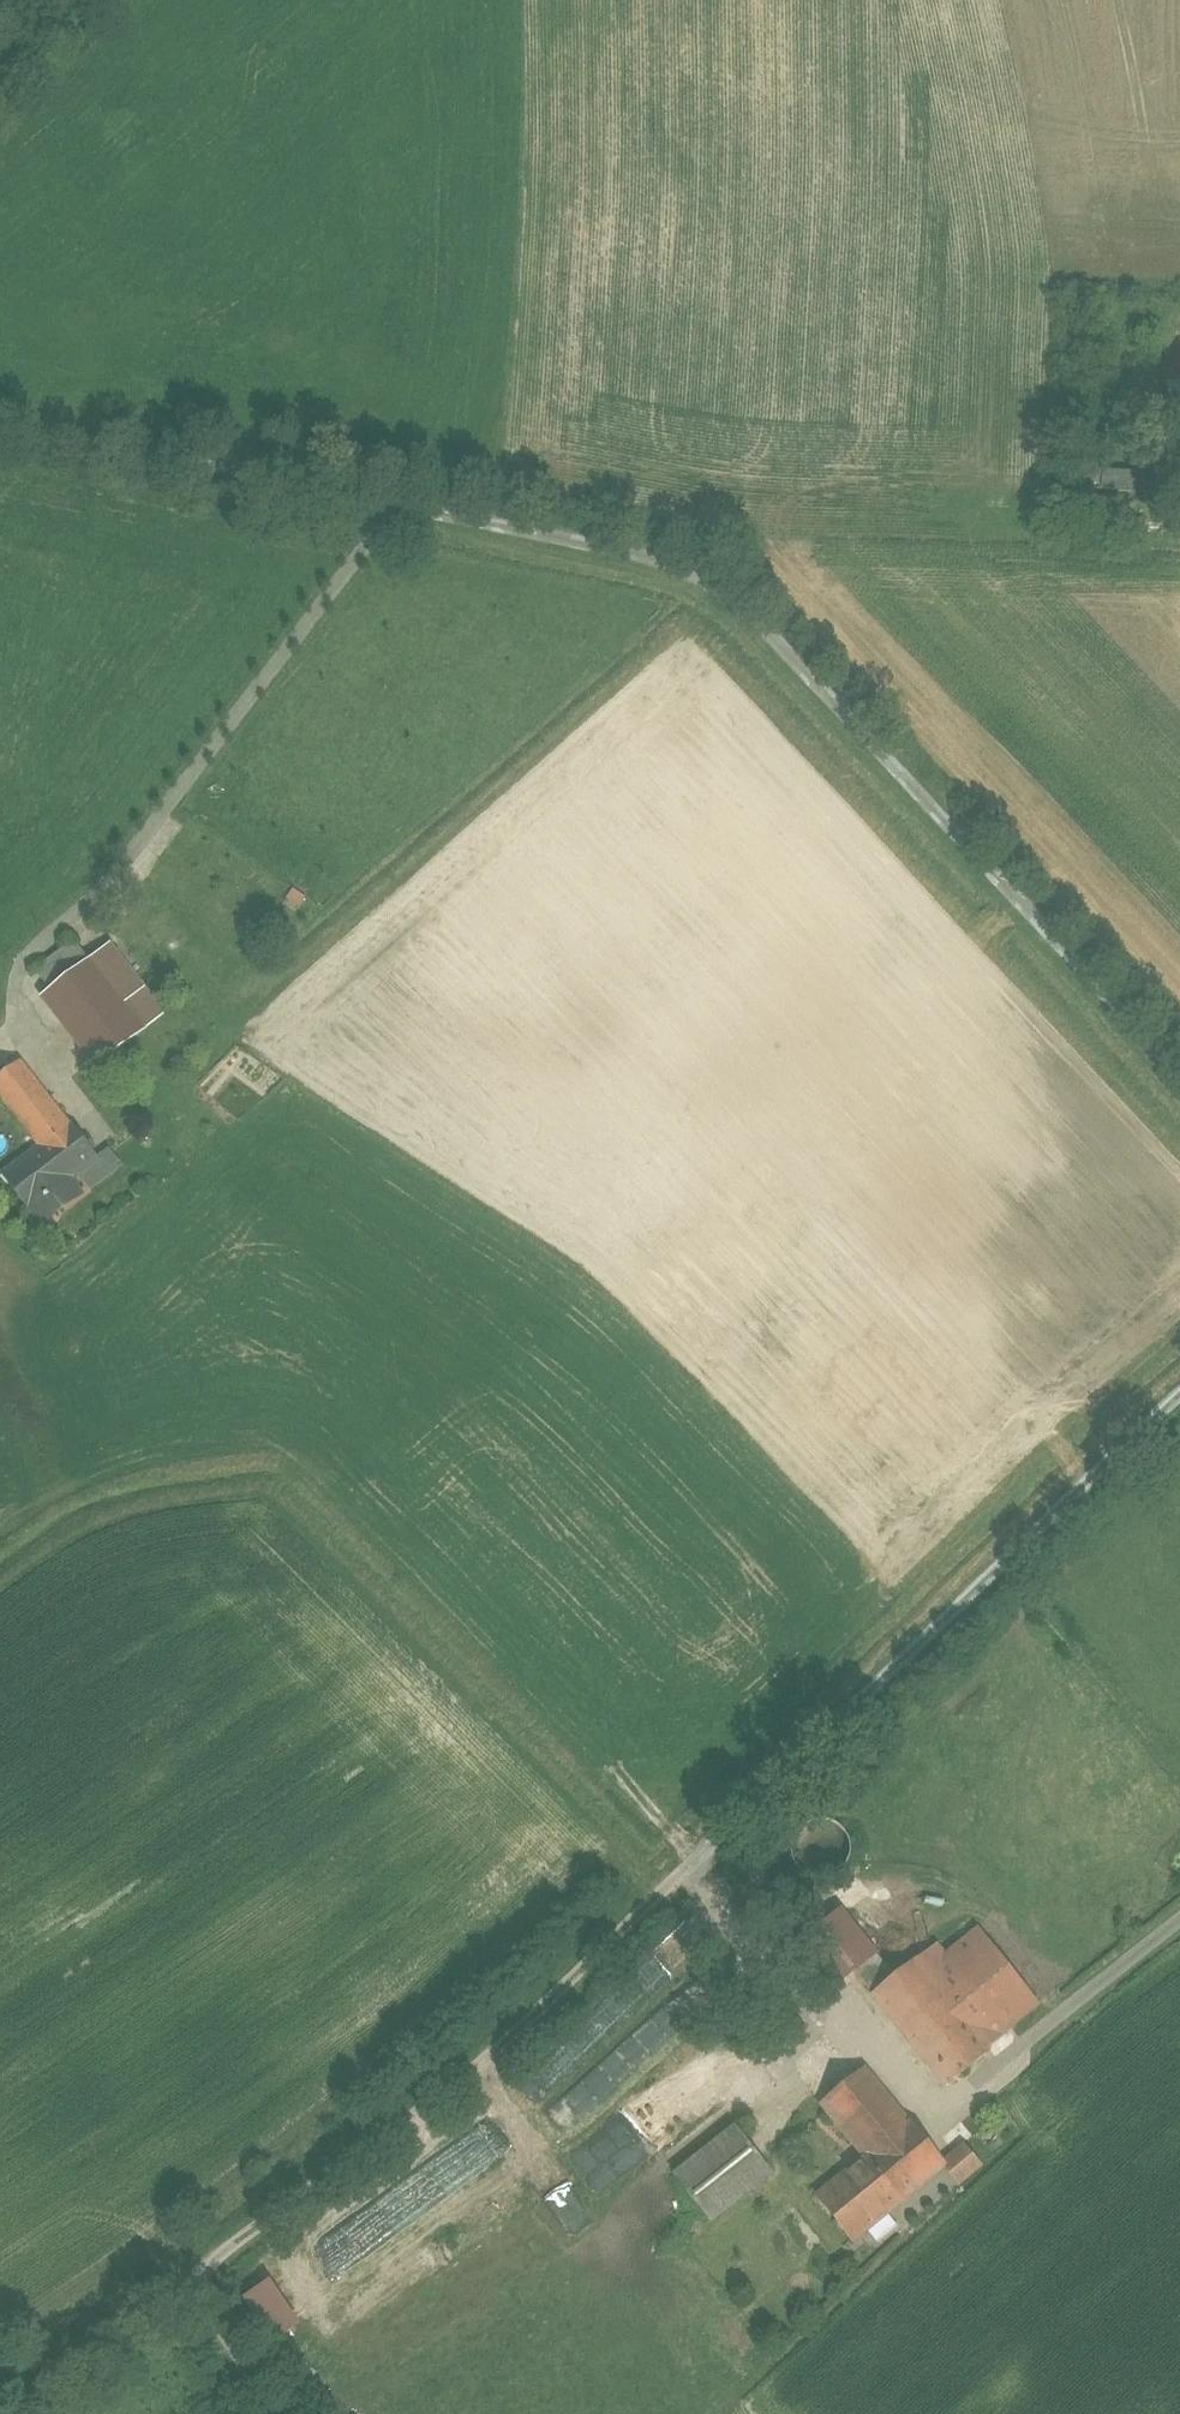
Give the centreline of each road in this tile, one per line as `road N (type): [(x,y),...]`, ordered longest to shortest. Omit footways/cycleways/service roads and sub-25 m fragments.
road 1 (residential): [(0,424),(629,533),(730,588),(1179,1066)]
road 2 (track): [(692,1859),(496,2056),(181,2267),(286,2413)]
road 3 (residential): [(692,1859),(1179,1400)]
road 4 (track): [(1179,1921),(937,2112)]

